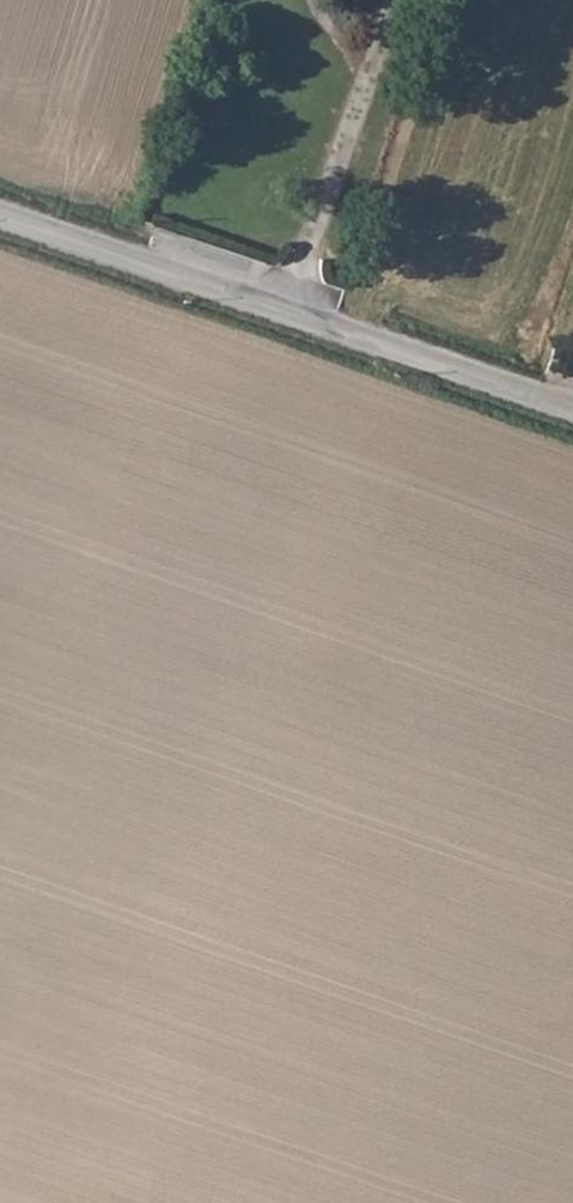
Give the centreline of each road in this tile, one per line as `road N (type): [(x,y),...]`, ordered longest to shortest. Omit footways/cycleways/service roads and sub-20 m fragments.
road 1 (unclassified): [(0,208),(572,408)]

